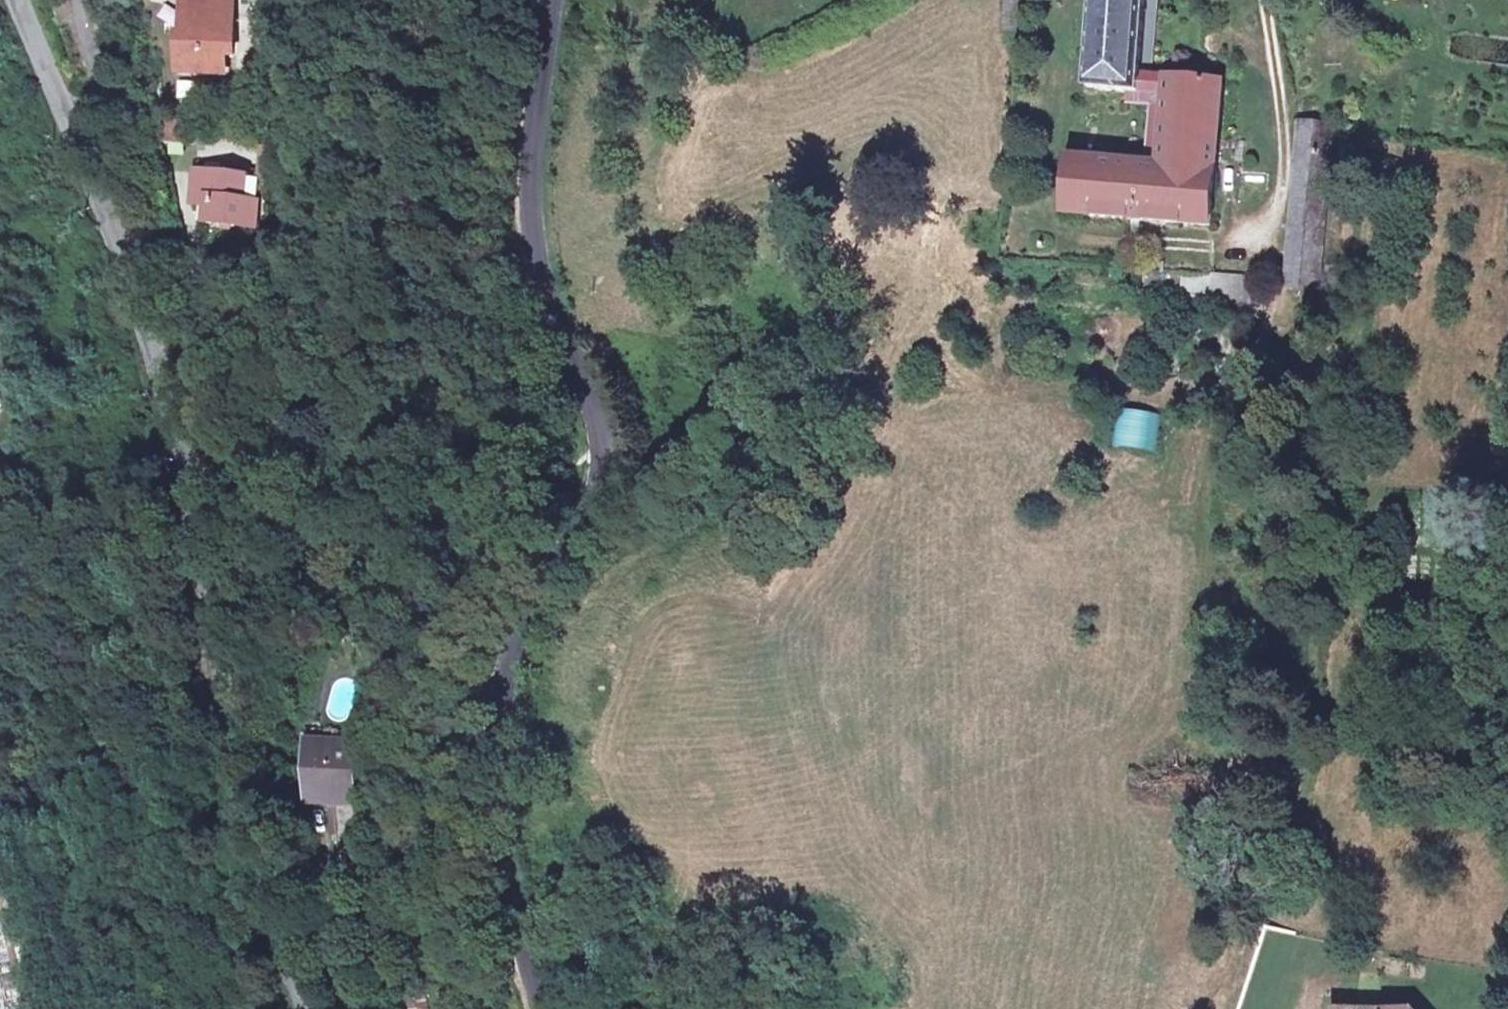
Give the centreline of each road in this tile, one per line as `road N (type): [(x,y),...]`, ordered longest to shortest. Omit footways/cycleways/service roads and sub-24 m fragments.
road 1 (unclassified): [(310,1008),(269,891),(124,264),(18,0)]
road 2 (unclassified): [(556,0),(543,208),(611,438),(607,480),(543,617),(508,772),(551,1008)]
road 3 (track): [(1240,240),(1266,223),(1283,157),(1265,0)]

